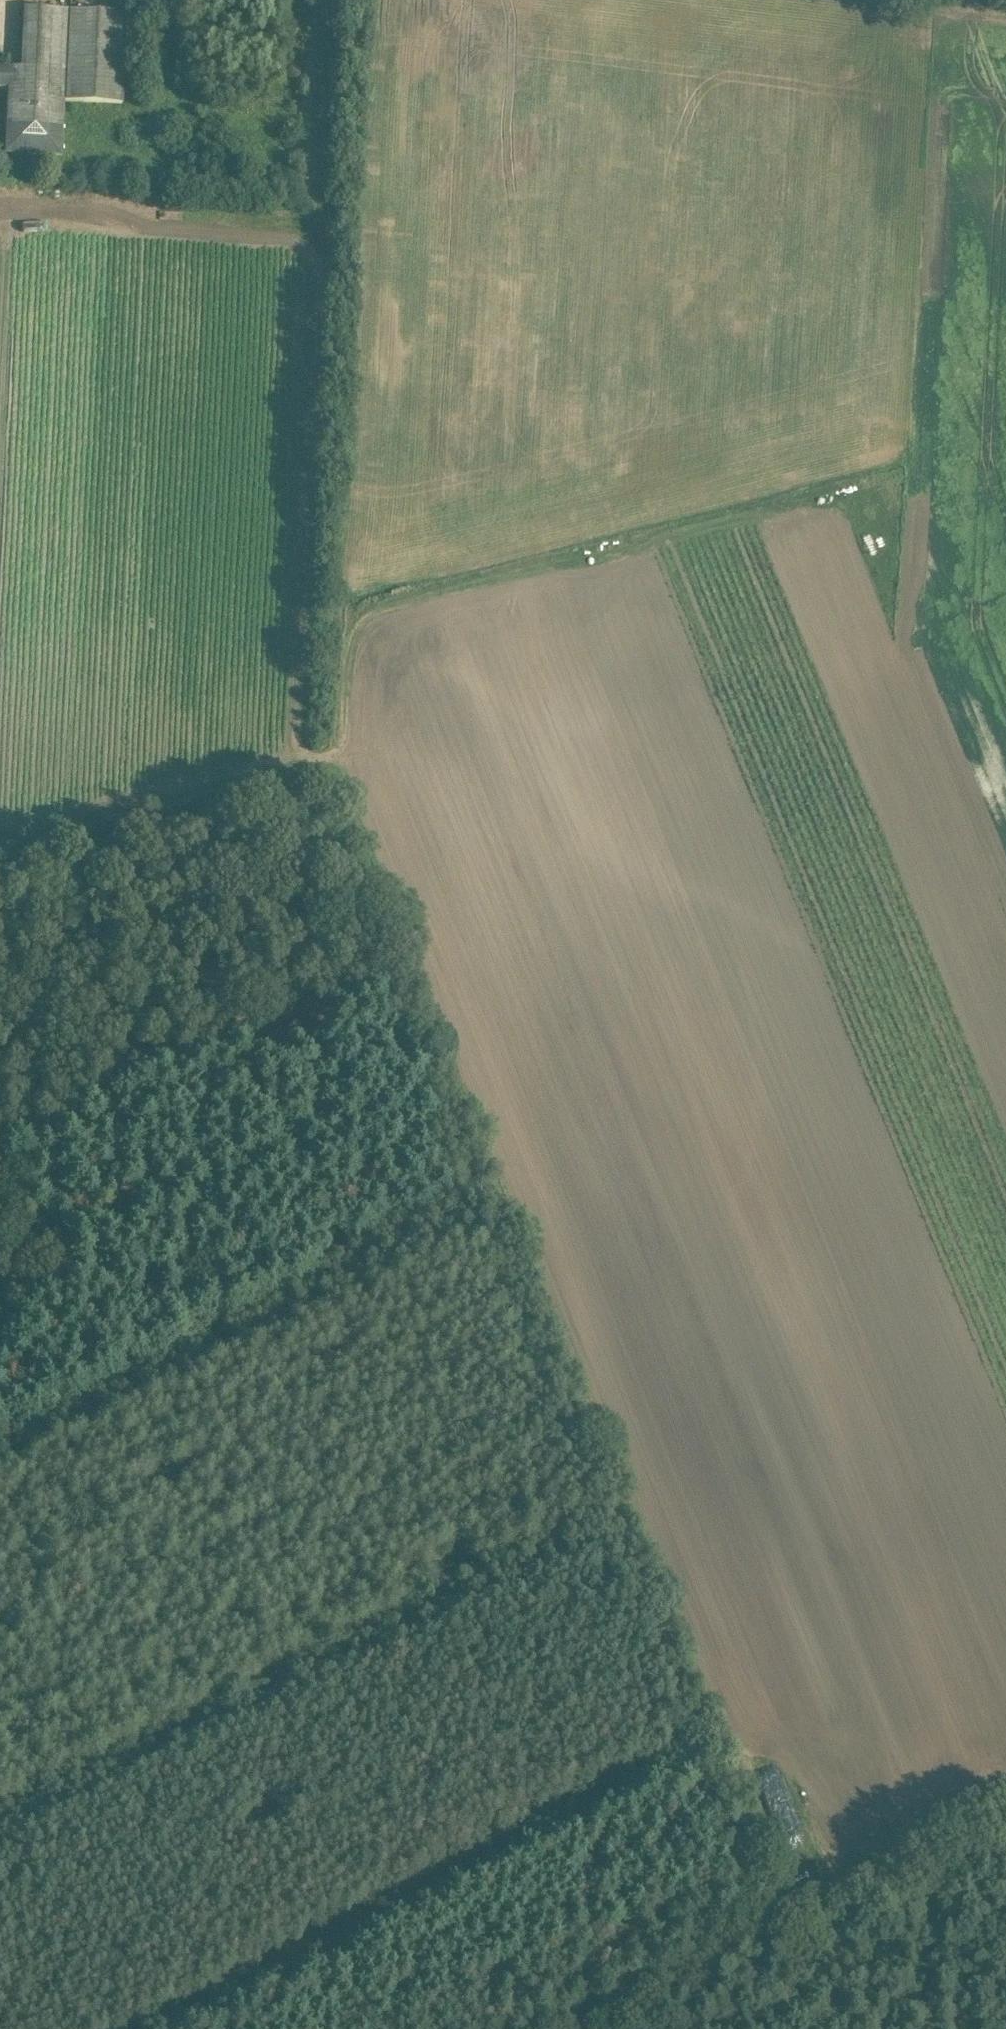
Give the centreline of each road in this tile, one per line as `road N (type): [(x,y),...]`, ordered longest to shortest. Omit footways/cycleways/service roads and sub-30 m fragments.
road 1 (track): [(586,2028),(642,1988),(763,1933),(1005,1796)]

